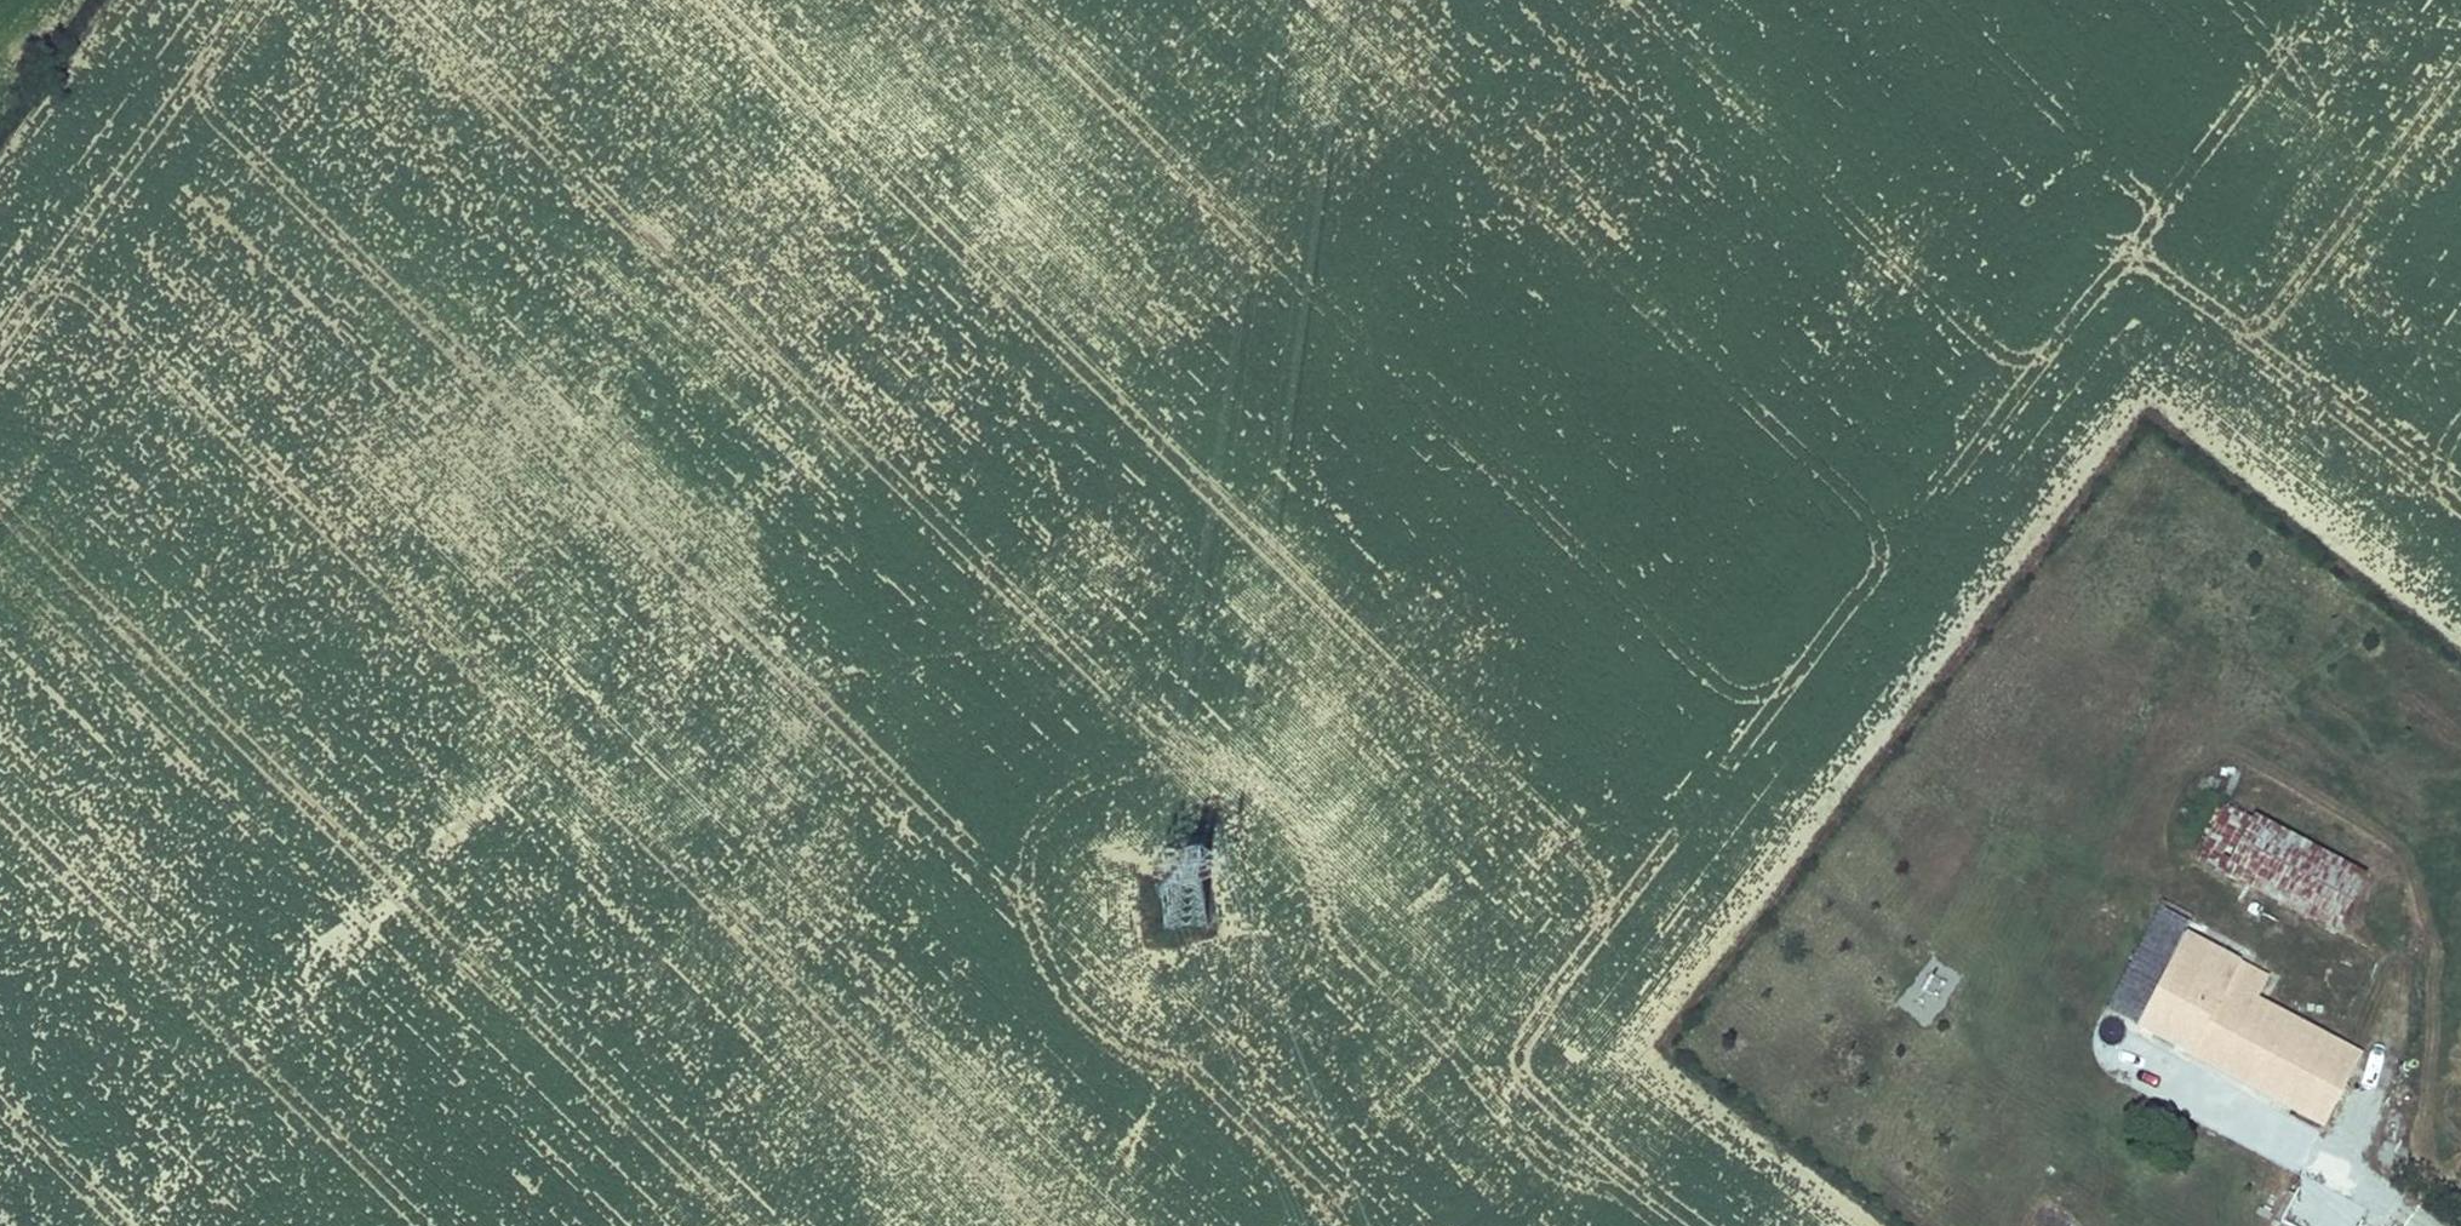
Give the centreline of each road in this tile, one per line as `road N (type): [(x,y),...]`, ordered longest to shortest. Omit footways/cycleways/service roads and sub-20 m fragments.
road 1 (track): [(2441,1225),(2371,1179),(2253,1120)]

